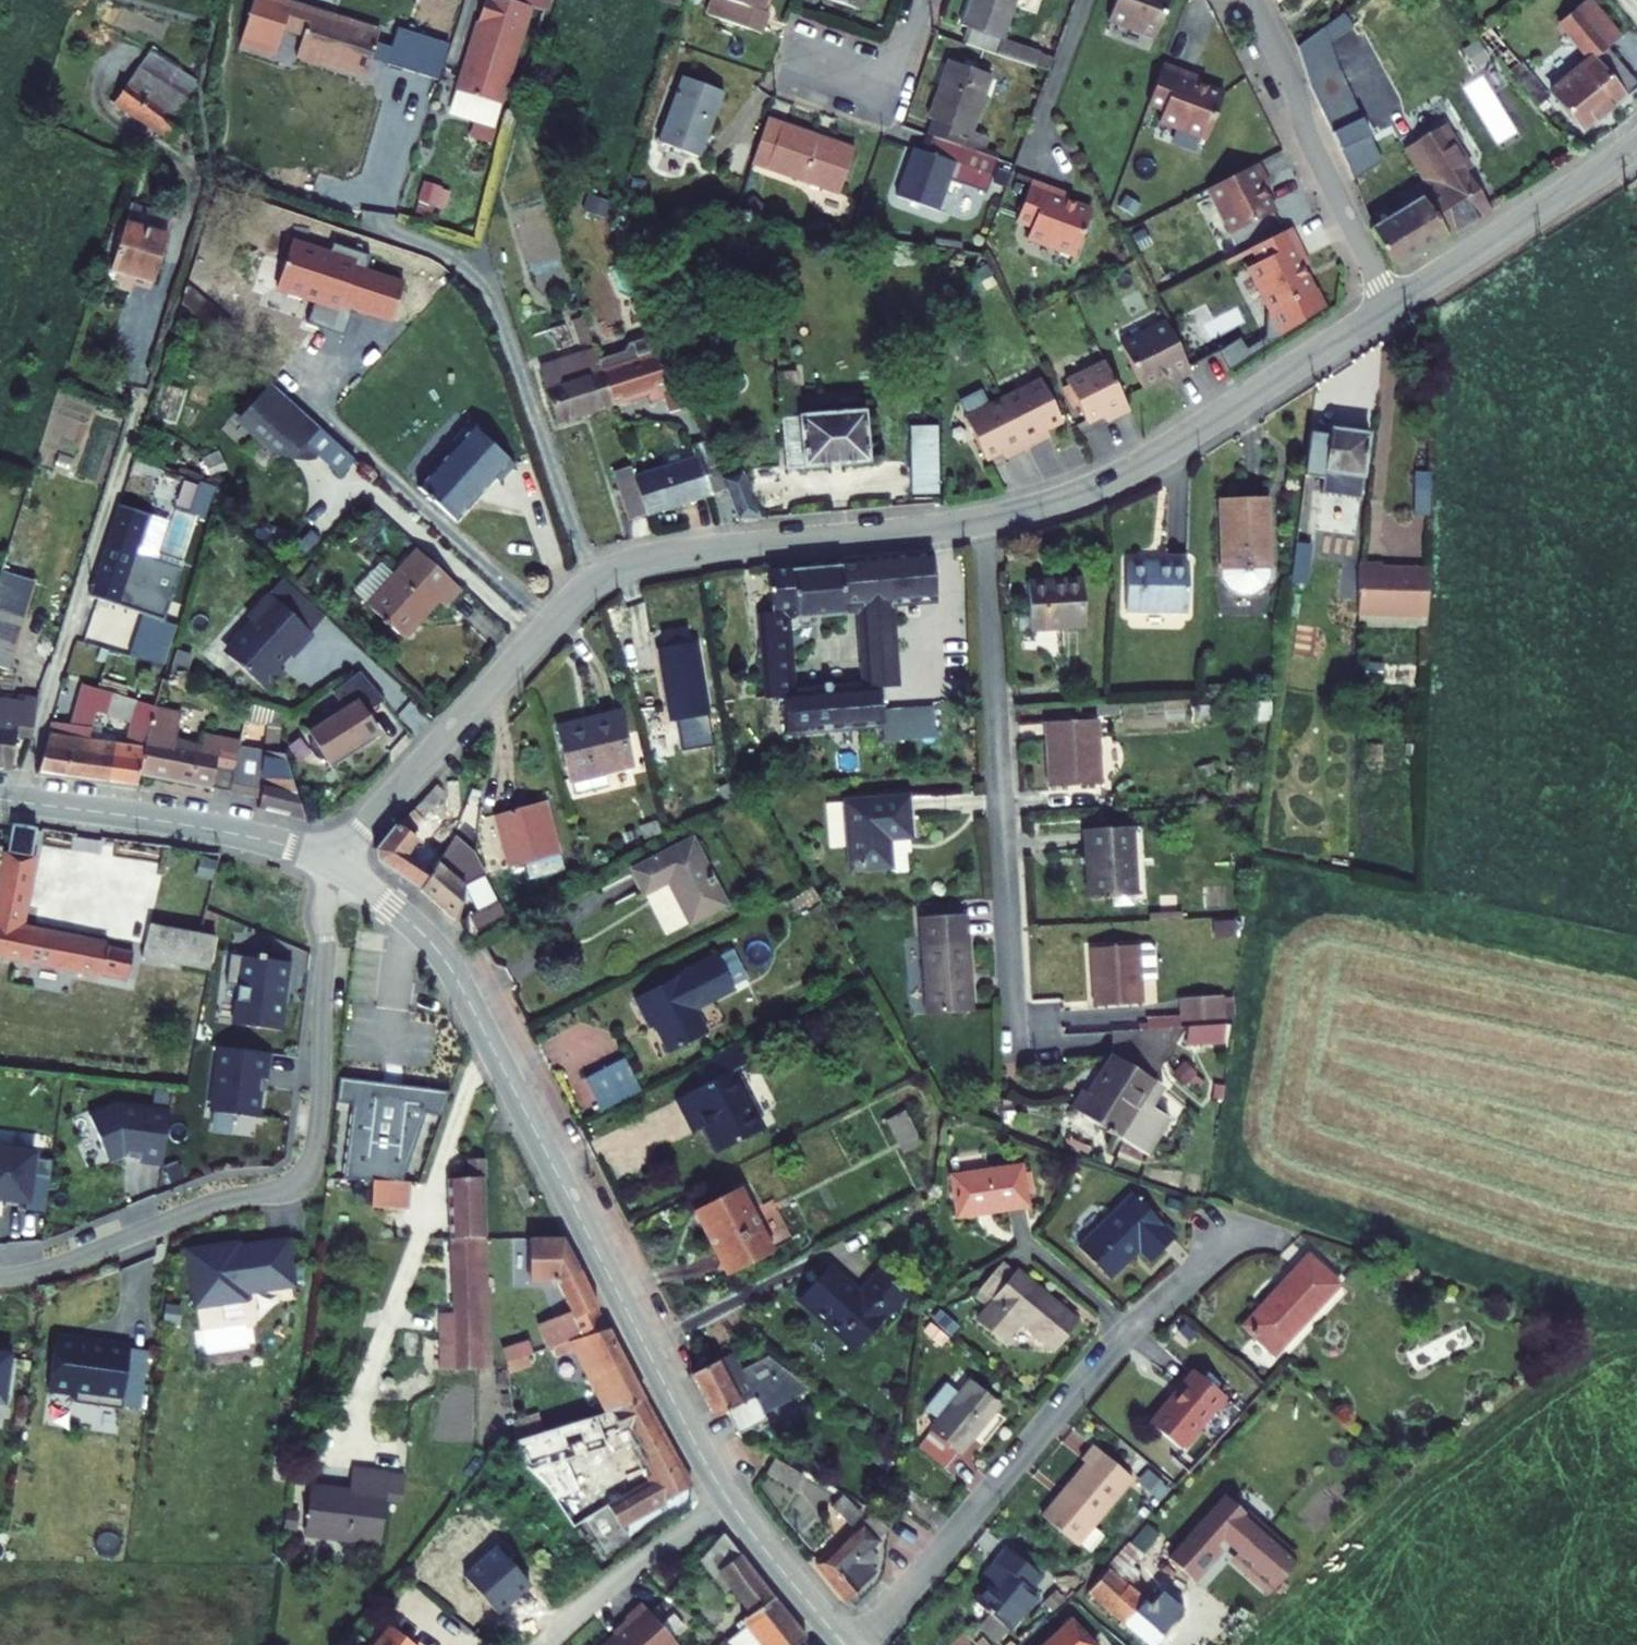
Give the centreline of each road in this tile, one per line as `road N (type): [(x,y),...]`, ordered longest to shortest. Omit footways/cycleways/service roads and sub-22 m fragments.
road 1 (tertiary): [(336,864),(562,609),(614,570),(679,552),(982,520)]
road 2 (tertiary): [(336,864),(416,930),(456,981),(731,1502)]
road 3 (residential): [(336,864),(325,924),(321,1091),(305,1170),(273,1192),(218,1201),(94,1253),(0,1277)]
road 4 (residential): [(862,1644),(1111,1350),(1230,1239),(1268,1226)]
road 5 (residential): [(982,520),(1016,1054)]
road 6 (tertiary): [(982,520),(1059,502),(1131,470),(1392,306)]
road 7 (residential): [(20,803),(128,446)]
road 8 (residential): [(1251,0),(1288,74),(1307,136),(1392,306)]
road 9 (tertiary): [(20,803),(163,821),(336,864)]
road 10 (tertiary): [(1392,306),(1636,146)]
road 11 (residential): [(731,1502),(605,1588),(544,1644)]
road 12 (tertiary): [(731,1502),(845,1644)]
road 13 (residential): [(922,0),(886,77),(860,82),(796,64)]

